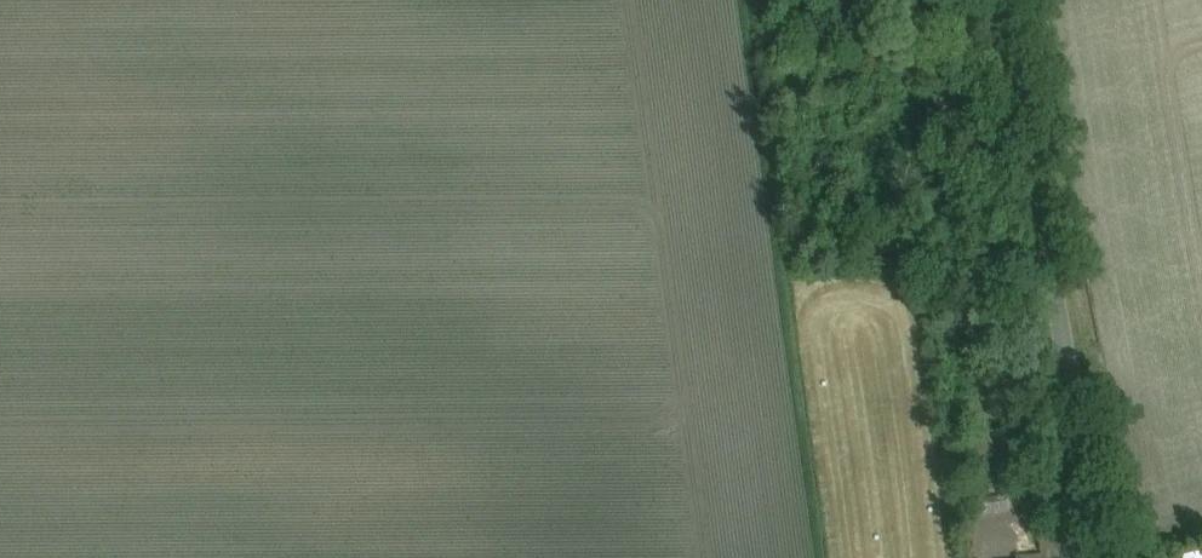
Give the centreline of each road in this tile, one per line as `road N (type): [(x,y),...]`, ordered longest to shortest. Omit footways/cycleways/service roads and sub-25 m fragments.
road 1 (residential): [(1099,557),(1004,0)]

